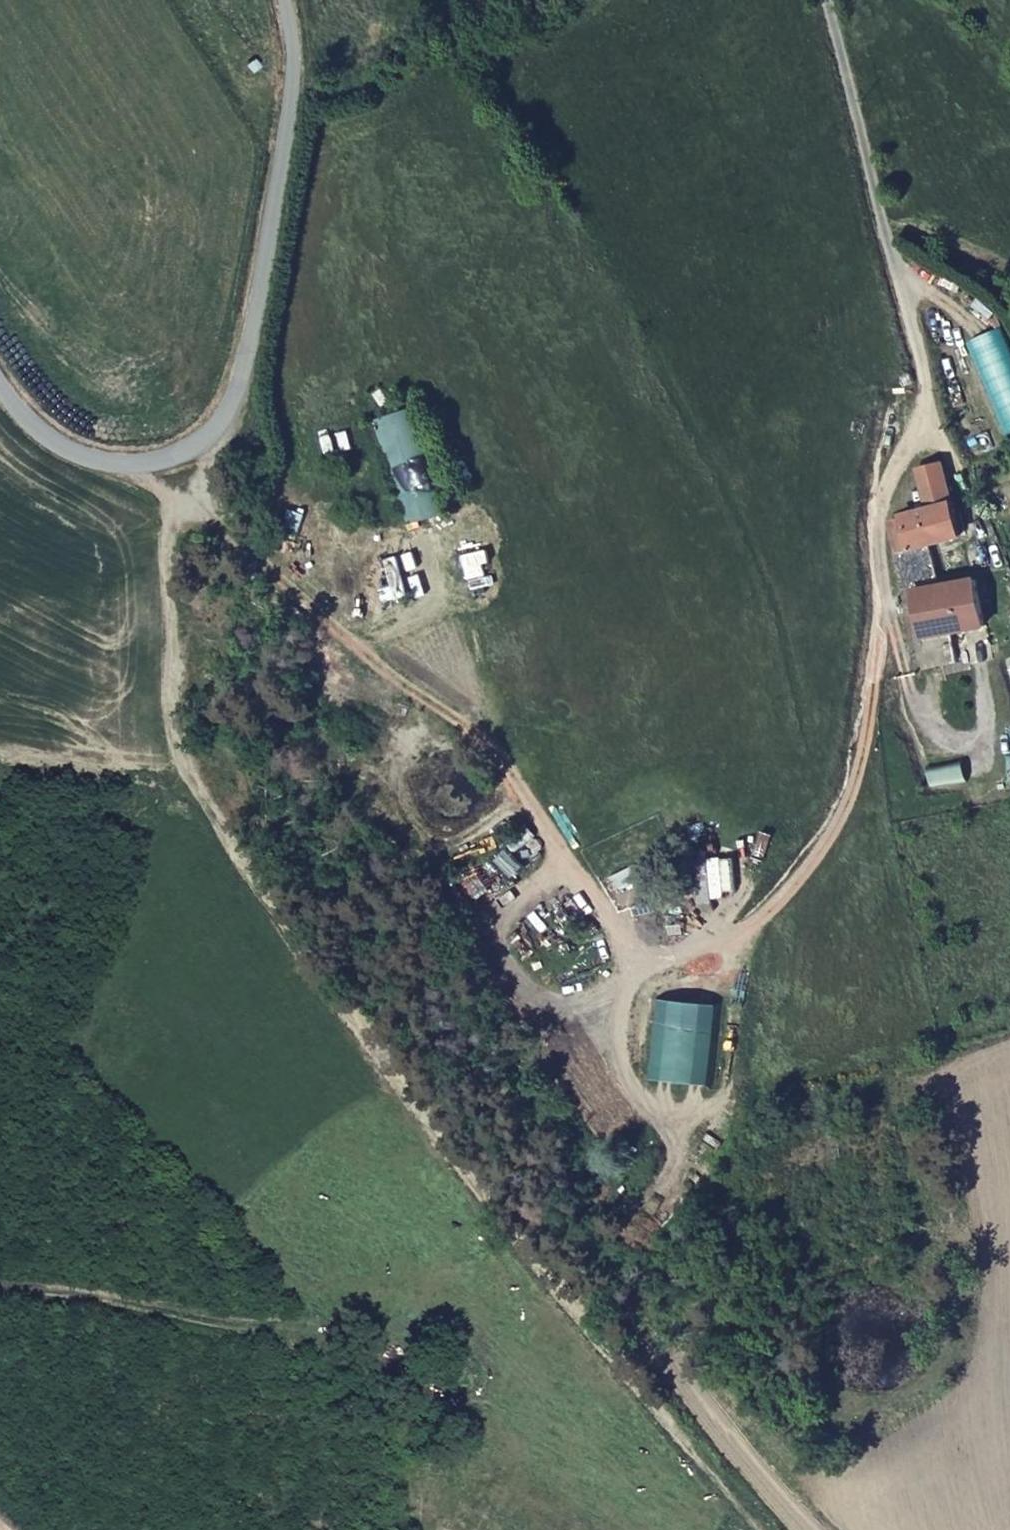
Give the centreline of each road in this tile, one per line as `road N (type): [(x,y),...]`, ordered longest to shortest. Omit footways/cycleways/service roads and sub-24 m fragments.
road 1 (track): [(203,450),(201,483),(185,502),(419,703),(479,742),(615,935),(639,948),(696,954),(759,916),(838,823),(857,780),(884,658),(889,518),(923,417)]
road 2 (track): [(762,1529),(487,1200),(367,1018),(225,831),(189,763),(176,691),(185,502),(133,468)]
road 3 (unclassified): [(0,385),(49,440),(133,468),(173,465),(203,450),(221,426),(253,322),(293,93),(280,0)]

